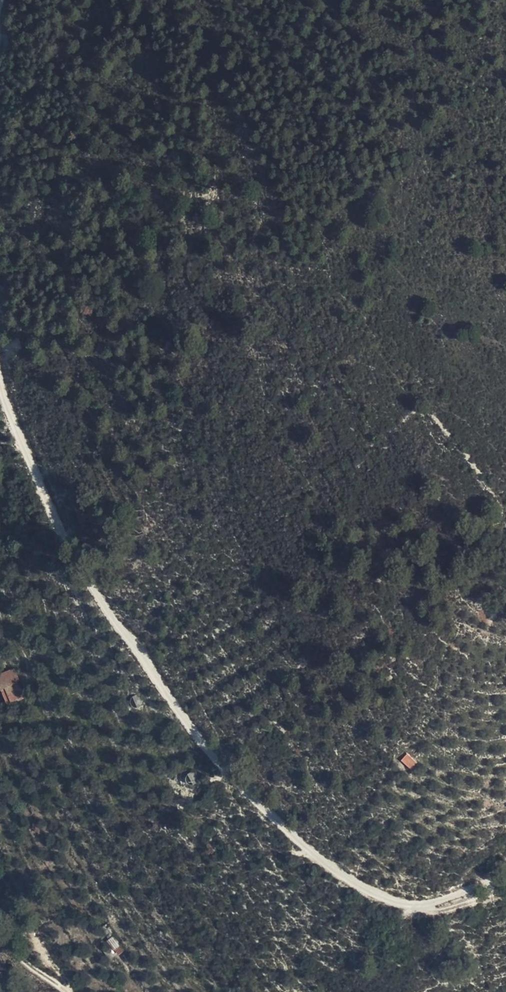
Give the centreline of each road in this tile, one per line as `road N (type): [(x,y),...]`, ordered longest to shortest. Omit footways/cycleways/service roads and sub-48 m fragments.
road 1 (track): [(505,875),(434,902),(405,903),(352,884),(222,772),(118,630),(37,477),(0,386)]

